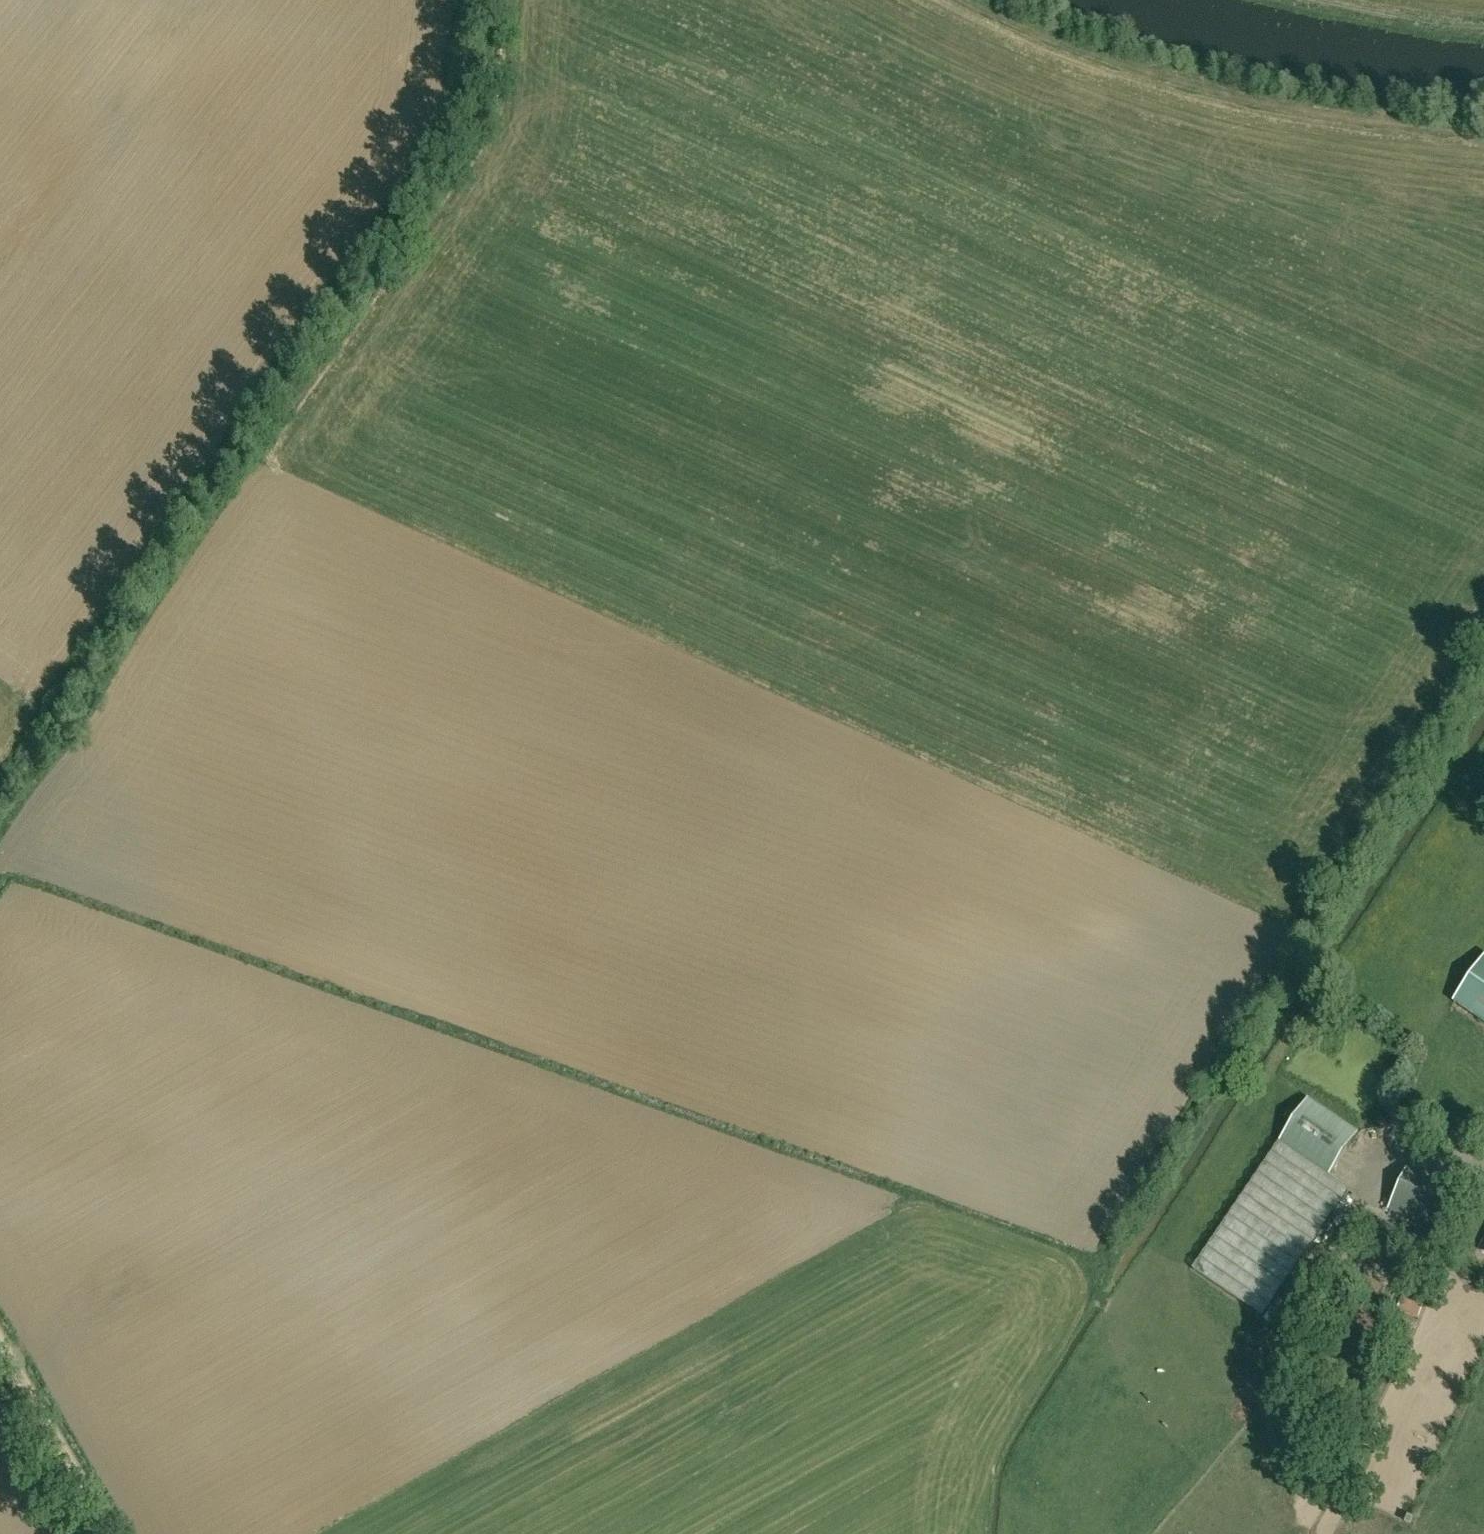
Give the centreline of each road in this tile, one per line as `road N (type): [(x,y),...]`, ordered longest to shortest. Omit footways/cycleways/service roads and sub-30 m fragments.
road 1 (track): [(0,1340),(114,1533)]

